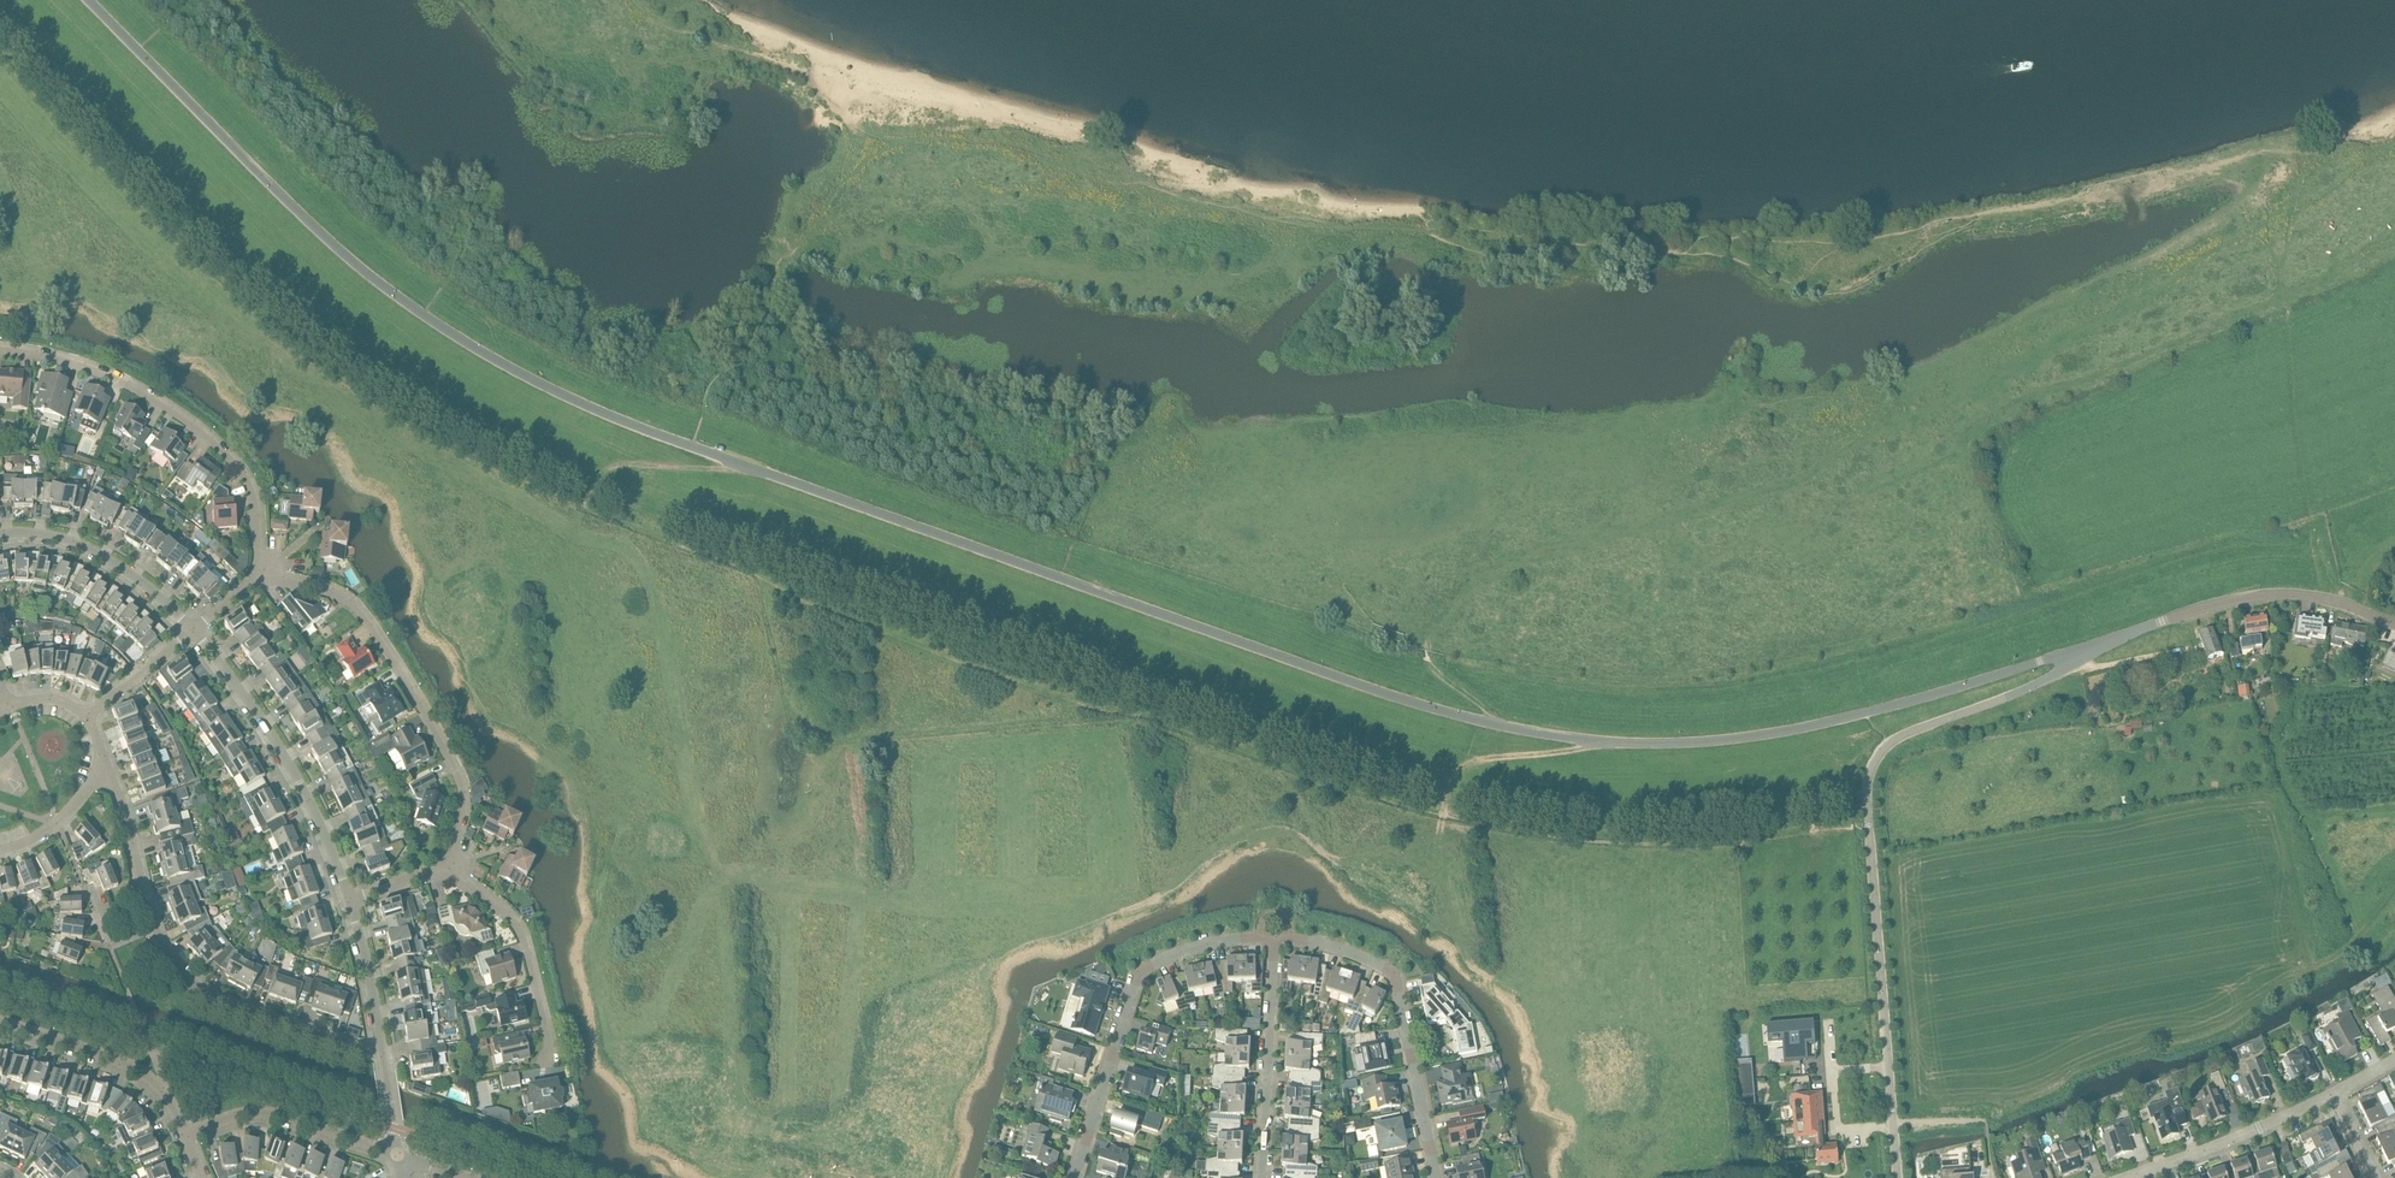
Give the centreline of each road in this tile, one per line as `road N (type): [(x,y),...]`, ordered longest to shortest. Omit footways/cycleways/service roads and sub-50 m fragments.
road 1 (unclassified): [(2093,650),(1797,731),(1670,743),(1504,726),(1415,704),(555,390),(432,321),(322,235),(88,0)]
road 2 (unclassified): [(1897,1177),(1869,771),(1880,752),(1902,740),(2093,650)]
road 3 (residential): [(452,865),(464,789),(396,668),(348,603),(265,568)]
road 4 (residential): [(265,568),(250,490),(208,438),(114,379),(59,358),(0,351)]
road 5 (residential): [(1277,943),(1262,936),(1199,947),(1144,975),(1080,1177)]
road 6 (residential): [(1437,1177),(1396,973),(1383,960),(1342,946),(1277,943)]
road 7 (residential): [(350,900),(280,747),(191,629)]
road 8 (unclassified): [(2394,623),(2323,597),(2259,594),(2093,650)]
road 9 (residential): [(383,1057),(216,999),(190,984),(156,929)]
road 10 (residential): [(1261,1177),(1277,943)]
road 11 (residential): [(0,1020),(141,1071),(173,1105),(186,1137)]
road 12 (residential): [(552,1062),(525,940),(509,915),(452,865)]
road 13 (residential): [(2127,1177),(2335,1094)]
road 14 (residential): [(191,629),(146,585),(89,546),(56,536),(0,535)]
road 15 (residential): [(397,1154),(274,1114),(235,1117),(186,1137)]
road 16 (track): [(1602,741),(1583,752),(1472,762),(1452,778),(1439,815)]
road 17 (track): [(754,468),(607,467),(583,505)]
road 18 (residential): [(156,929),(122,802),(100,756)]
road 19 (residential): [(383,1057),(350,900)]
road 20 (residential): [(0,850),(58,823),(96,775),(100,756)]
road 21 (residential): [(88,717),(191,629)]

